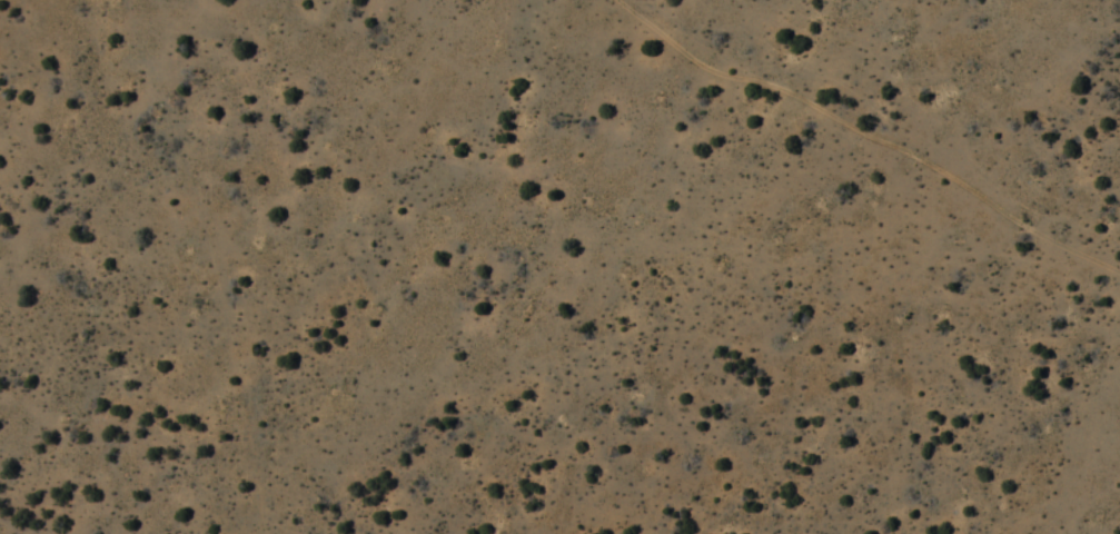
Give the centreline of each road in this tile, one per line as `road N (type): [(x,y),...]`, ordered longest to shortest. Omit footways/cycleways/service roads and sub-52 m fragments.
road 1 (track): [(1119,307),(1001,267),(746,92),(632,0)]

